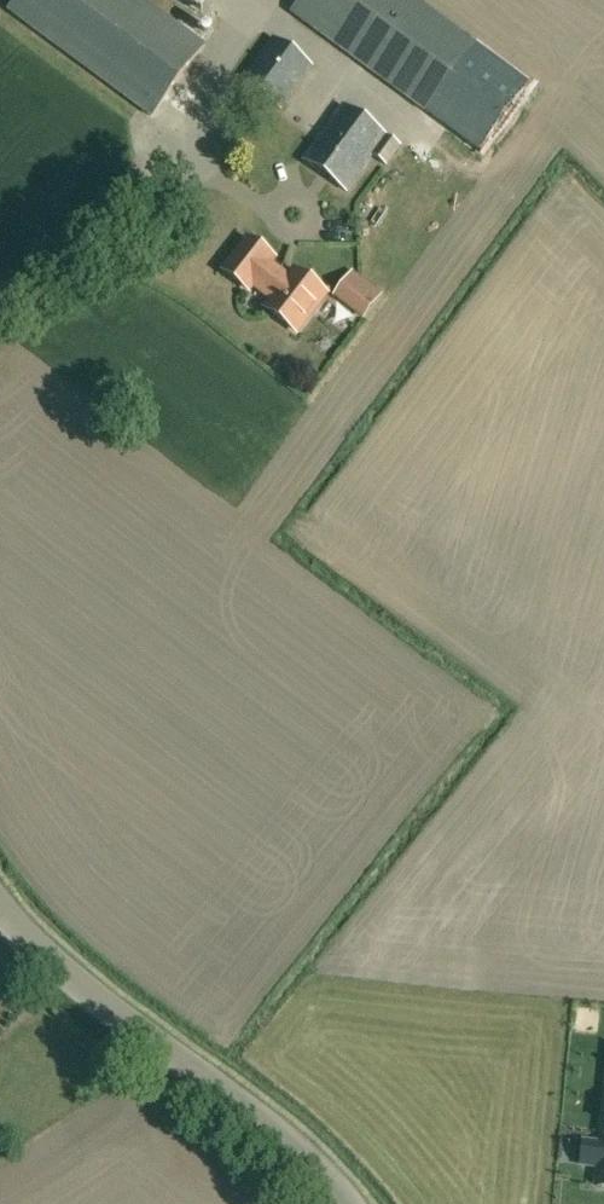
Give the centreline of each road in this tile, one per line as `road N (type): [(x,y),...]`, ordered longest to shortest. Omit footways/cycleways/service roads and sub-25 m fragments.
road 1 (unclassified): [(341,1203),(314,1171),(94,1003),(0,914)]

